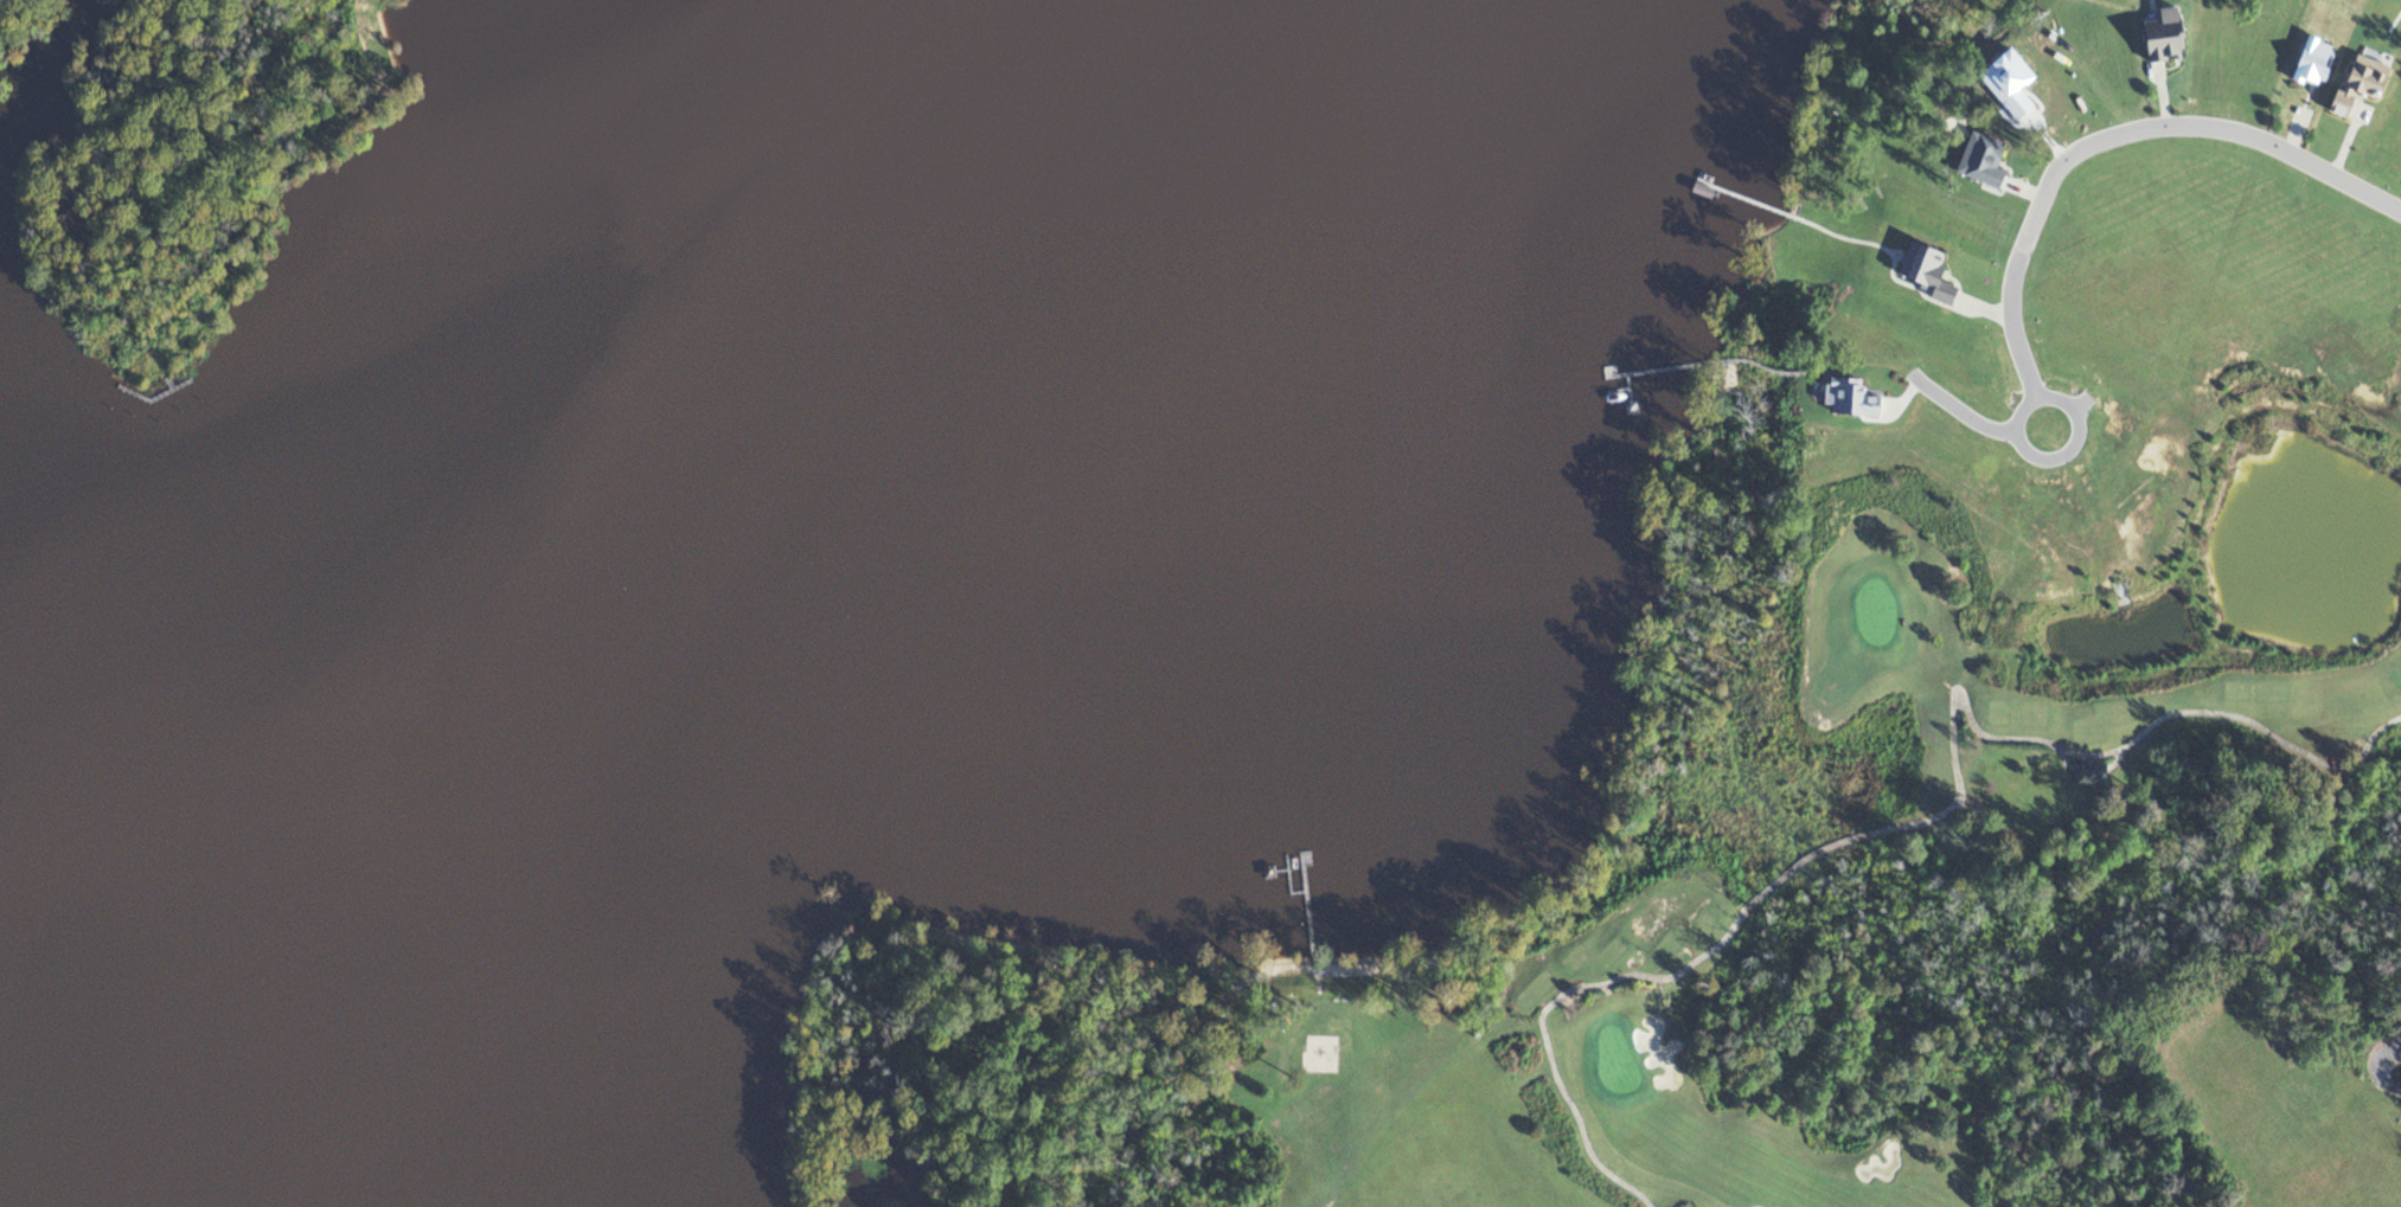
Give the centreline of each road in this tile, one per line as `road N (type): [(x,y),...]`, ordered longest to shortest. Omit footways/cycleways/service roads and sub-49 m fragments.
road 1 (residential): [(2032,399),(2009,333),(2009,284),(2053,174),(2079,153),(2145,131),(2226,135),(2400,216)]
road 2 (residential): [(2011,432),(2016,412),(2043,398),(2063,405),(2075,434),(2047,462),(2027,457),(2011,432)]

